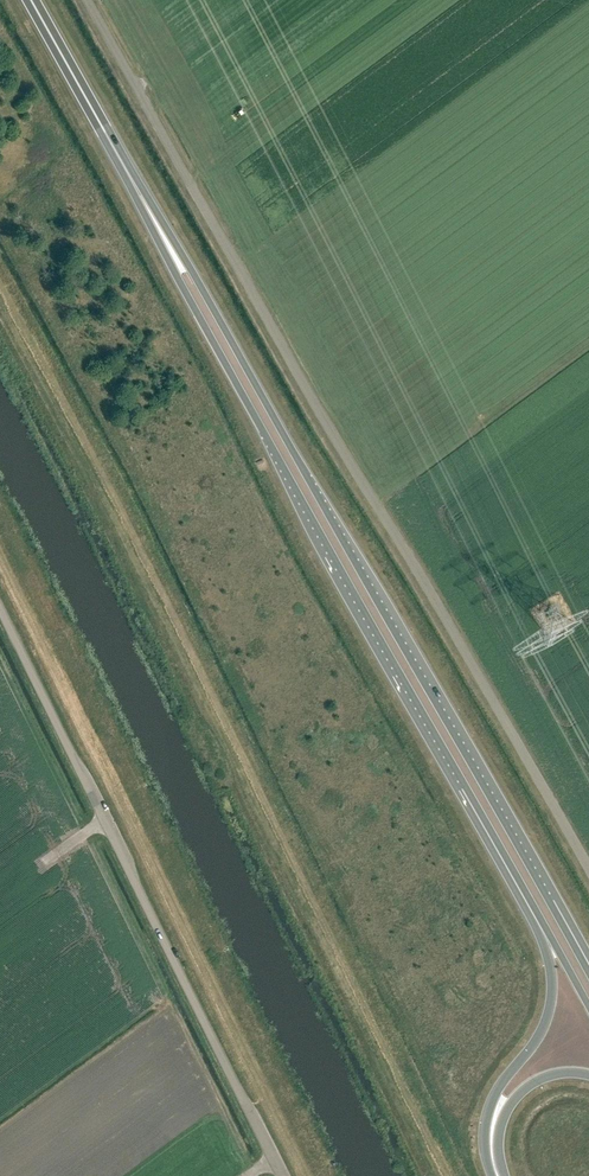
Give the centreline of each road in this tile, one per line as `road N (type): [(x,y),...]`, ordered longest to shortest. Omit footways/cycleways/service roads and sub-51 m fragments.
road 1 (unclassified): [(588,870),(87,0)]
road 2 (trunk): [(550,903),(114,153)]
road 3 (trunk): [(114,153),(466,787)]
road 4 (unclassified): [(276,1175),(0,626)]
road 5 (trunk): [(466,787),(541,937),(553,988),(543,1030),(487,1118),(492,1175)]
road 6 (trunk): [(466,787),(588,1012)]
road 7 (trunk): [(114,153),(29,0)]
road 8 (trunk): [(506,1175),(499,1137),(522,1090),(549,1075),(588,1074)]

